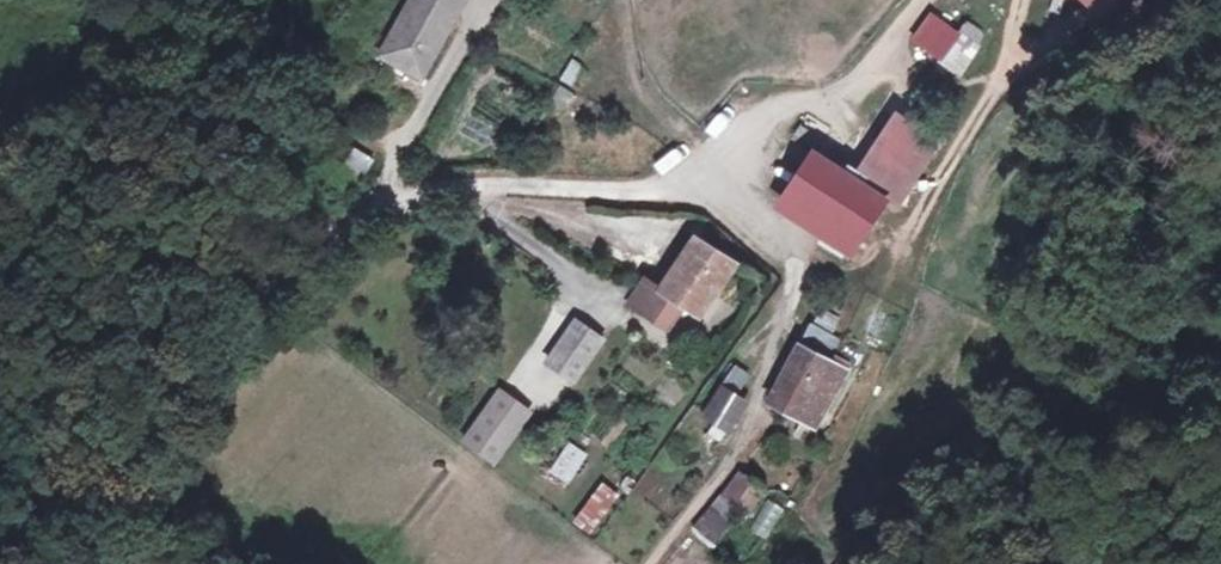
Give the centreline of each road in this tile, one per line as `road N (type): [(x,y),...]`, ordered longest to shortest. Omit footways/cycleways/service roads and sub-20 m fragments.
road 1 (residential): [(6,563),(89,506),(329,255),(459,195),(726,203),(749,153)]
road 2 (track): [(951,0),(895,35),(862,92)]

